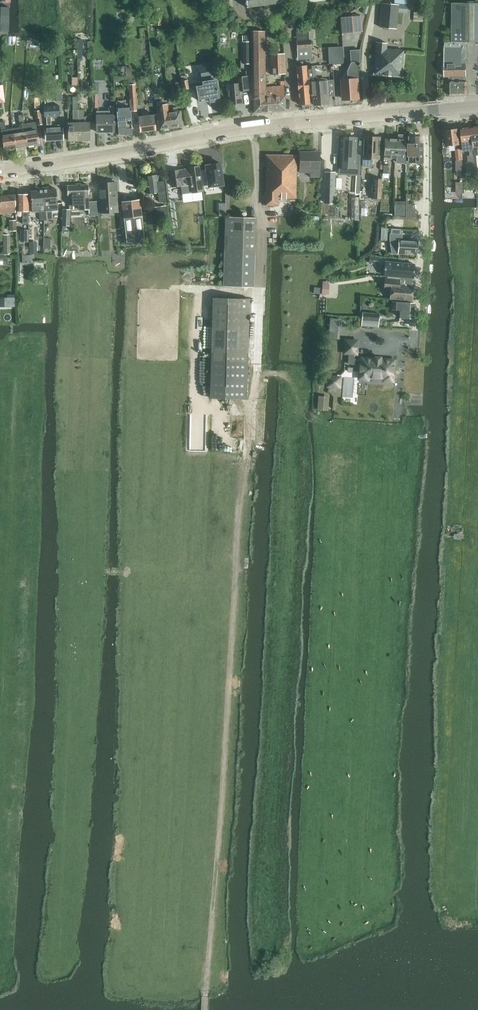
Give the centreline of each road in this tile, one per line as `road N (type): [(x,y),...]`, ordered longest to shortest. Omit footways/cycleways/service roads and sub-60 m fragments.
road 1 (track): [(320,422),(304,413),(297,384),(256,369),(205,1009)]
road 2 (tertiary): [(1,172),(295,123)]
road 3 (track): [(256,369),(253,130)]
road 4 (unclassified): [(420,310),(424,112)]
road 5 (residential): [(295,123),(289,22),(282,14),(245,16),(239,0)]
road 6 (tertiary): [(295,123),(424,112)]
road 7 (track): [(366,117),(362,56),(381,0)]

